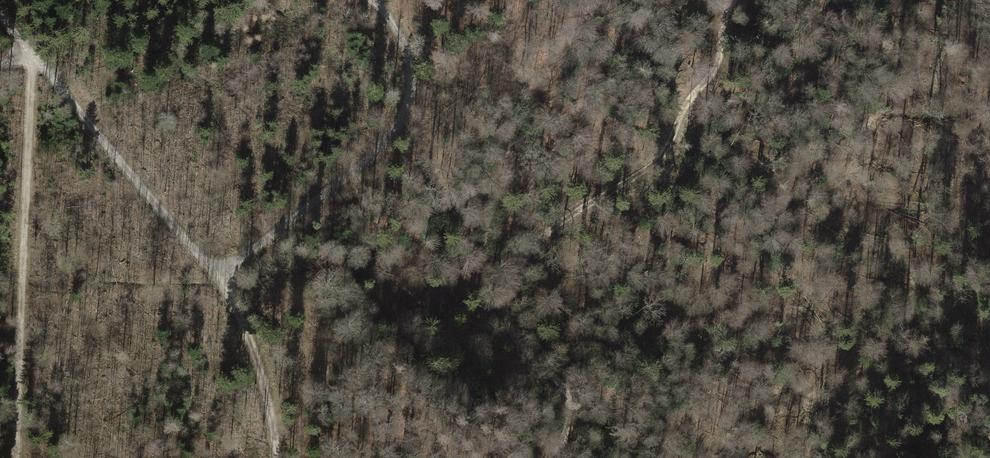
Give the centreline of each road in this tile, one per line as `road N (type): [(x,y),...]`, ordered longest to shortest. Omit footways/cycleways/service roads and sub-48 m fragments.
road 1 (track): [(552,457),(567,398),(513,333),(505,302),(510,282),(547,231),(663,153),(685,106),(716,67),(733,0)]
road 2 (track): [(33,57),(217,277),(253,348),(277,457)]
road 3 (track): [(15,457),(33,57)]
road 4 (track): [(373,0),(411,61),(399,122),(361,166),(217,277)]

